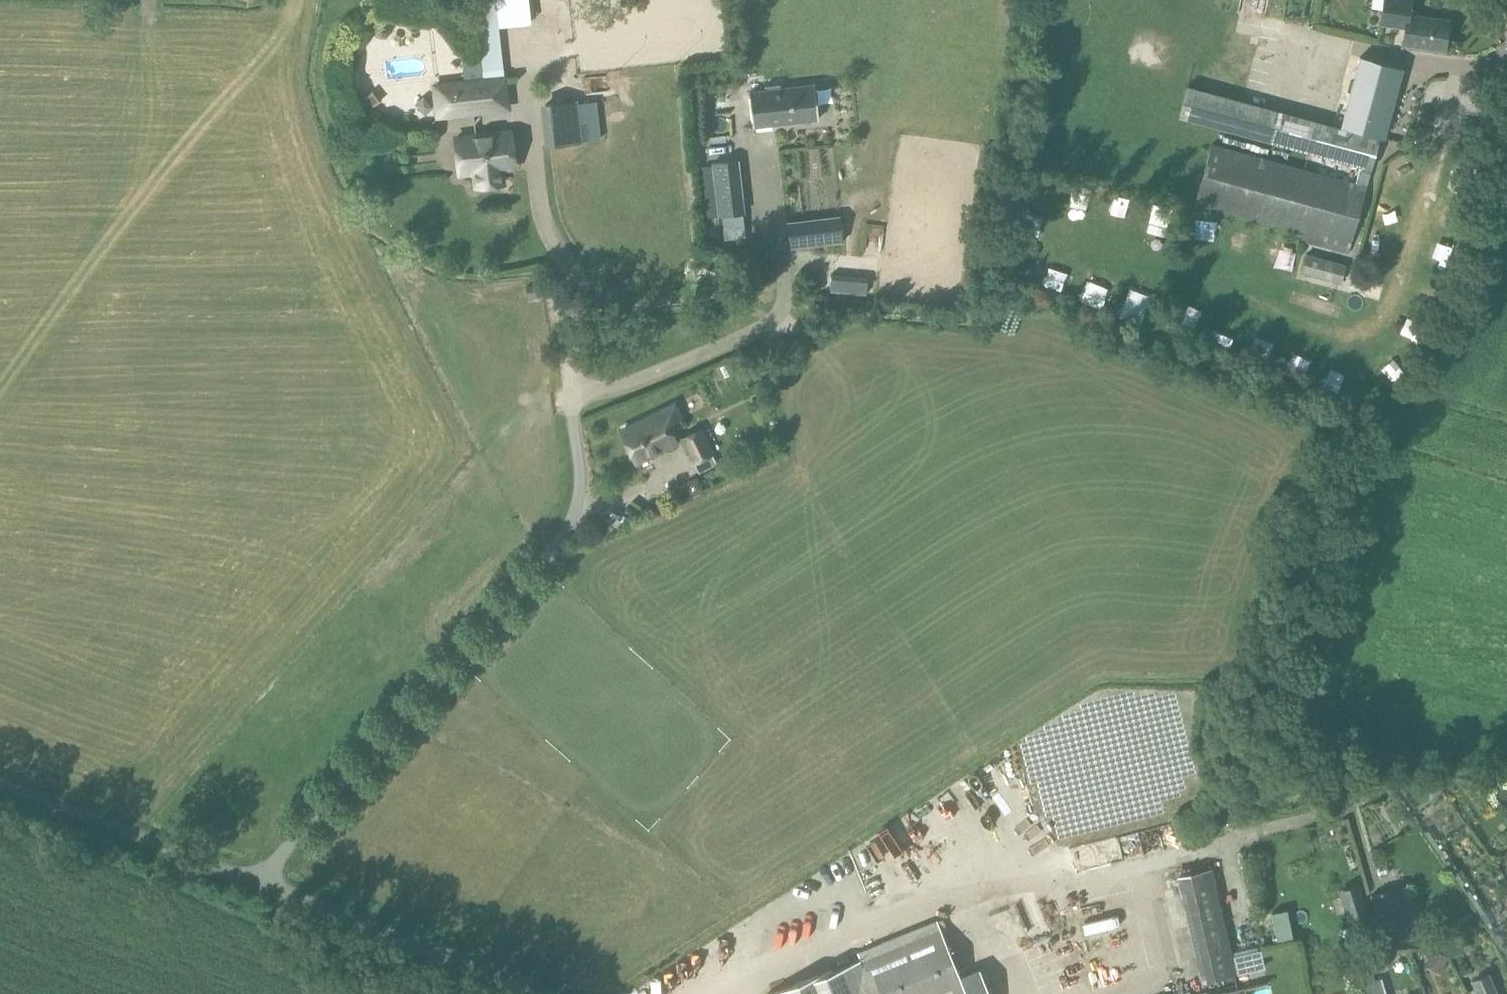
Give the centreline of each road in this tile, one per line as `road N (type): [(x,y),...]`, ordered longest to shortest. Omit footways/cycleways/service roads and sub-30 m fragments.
road 1 (unclassified): [(547,993),(0,782)]

